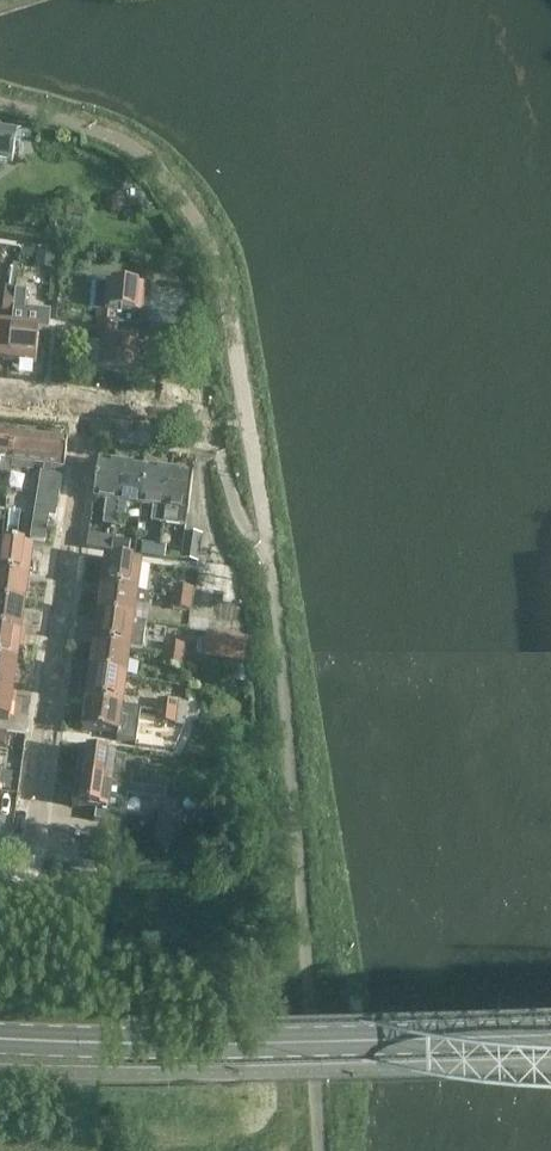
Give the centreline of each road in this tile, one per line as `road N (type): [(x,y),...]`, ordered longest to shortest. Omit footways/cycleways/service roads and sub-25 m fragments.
road 1 (residential): [(92,407),(40,732),(35,828),(24,851),(0,860)]
road 2 (primary): [(235,1040),(550,1027)]
road 3 (primary): [(235,1040),(0,1037)]

